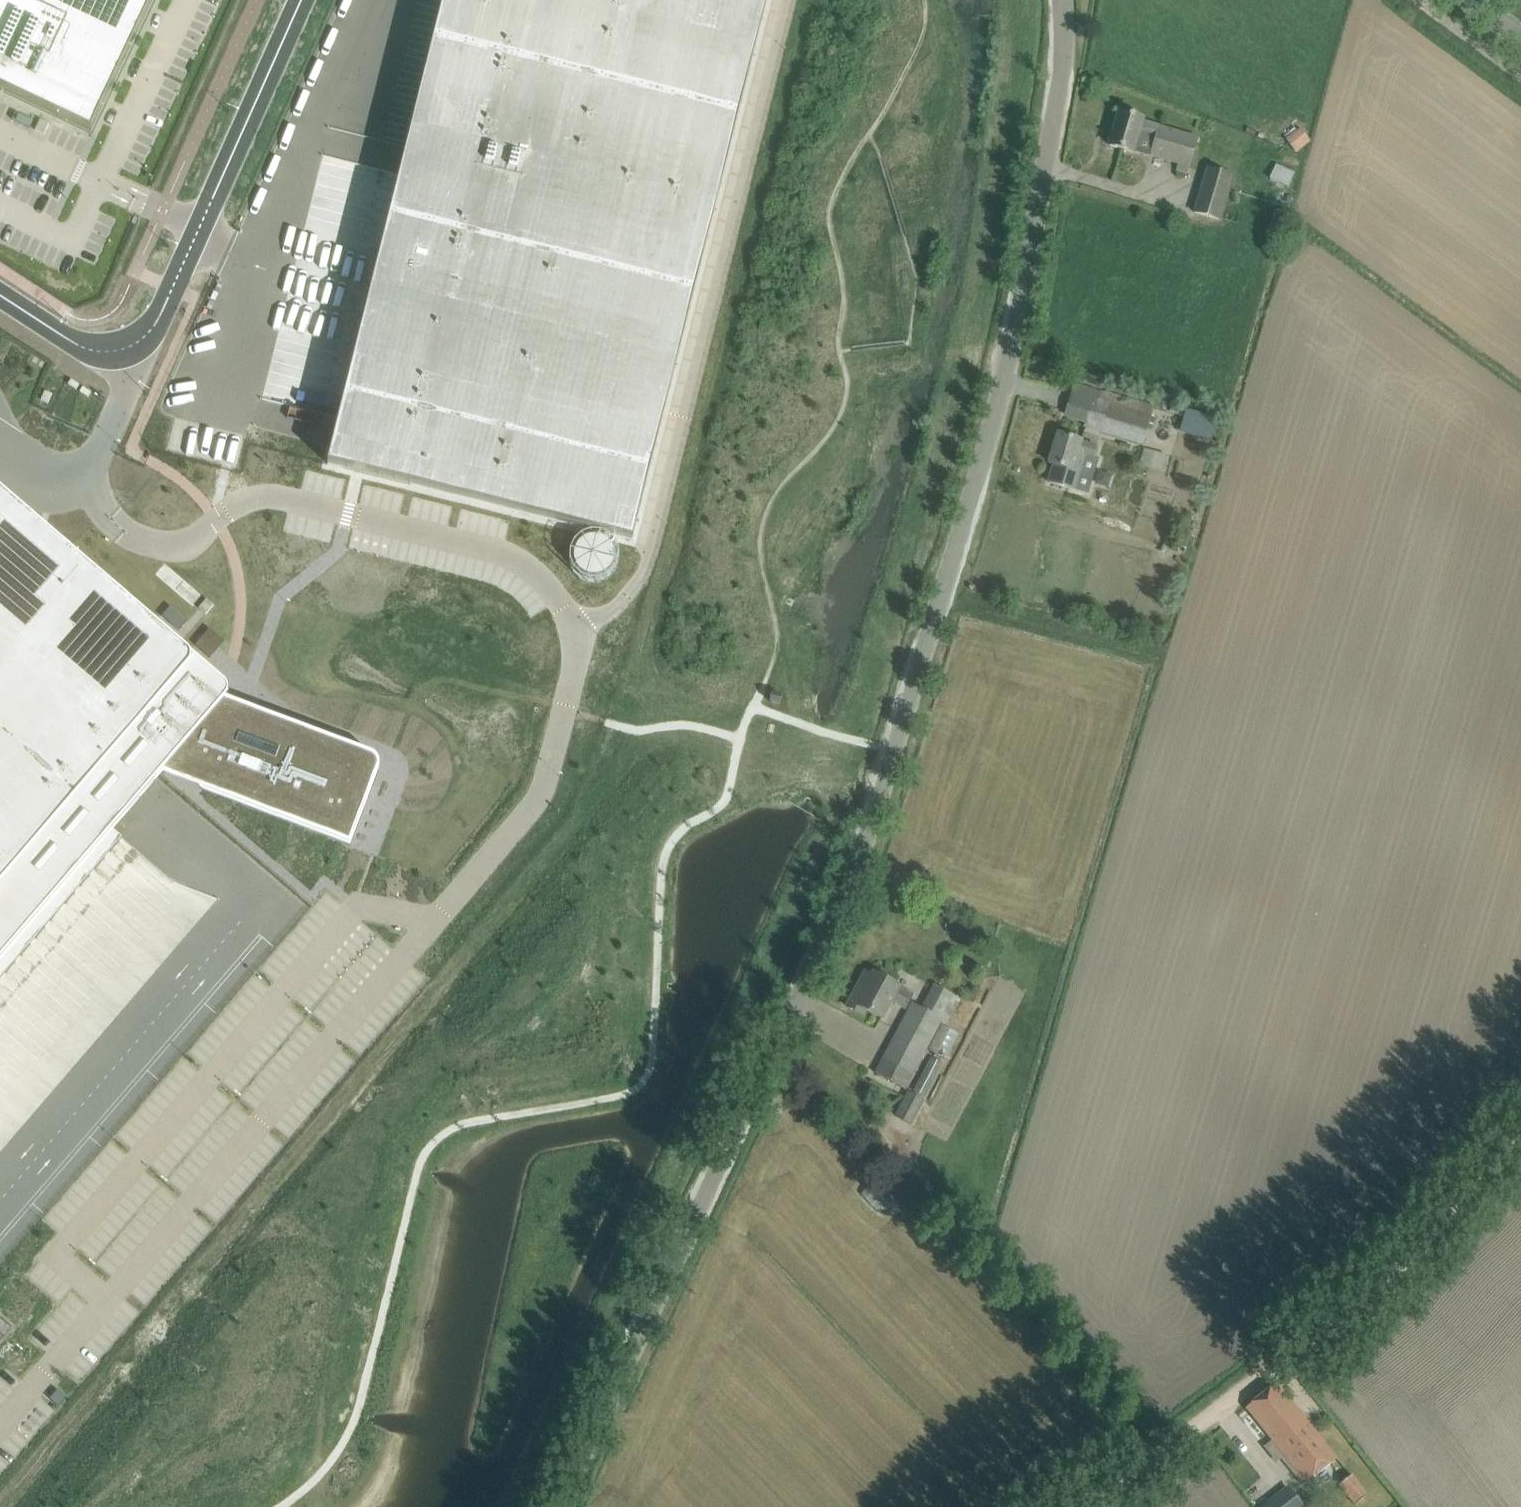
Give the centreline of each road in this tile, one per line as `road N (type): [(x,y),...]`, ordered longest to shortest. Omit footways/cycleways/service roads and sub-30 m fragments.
road 1 (unclassified): [(559,1506),(819,947),(885,783),(984,439),(1054,123),(1065,33),(1061,0)]
road 2 (track): [(1089,1506),(1520,1129)]
road 3 (unclassified): [(301,0),(149,335),(113,350),(74,344),(0,295)]

